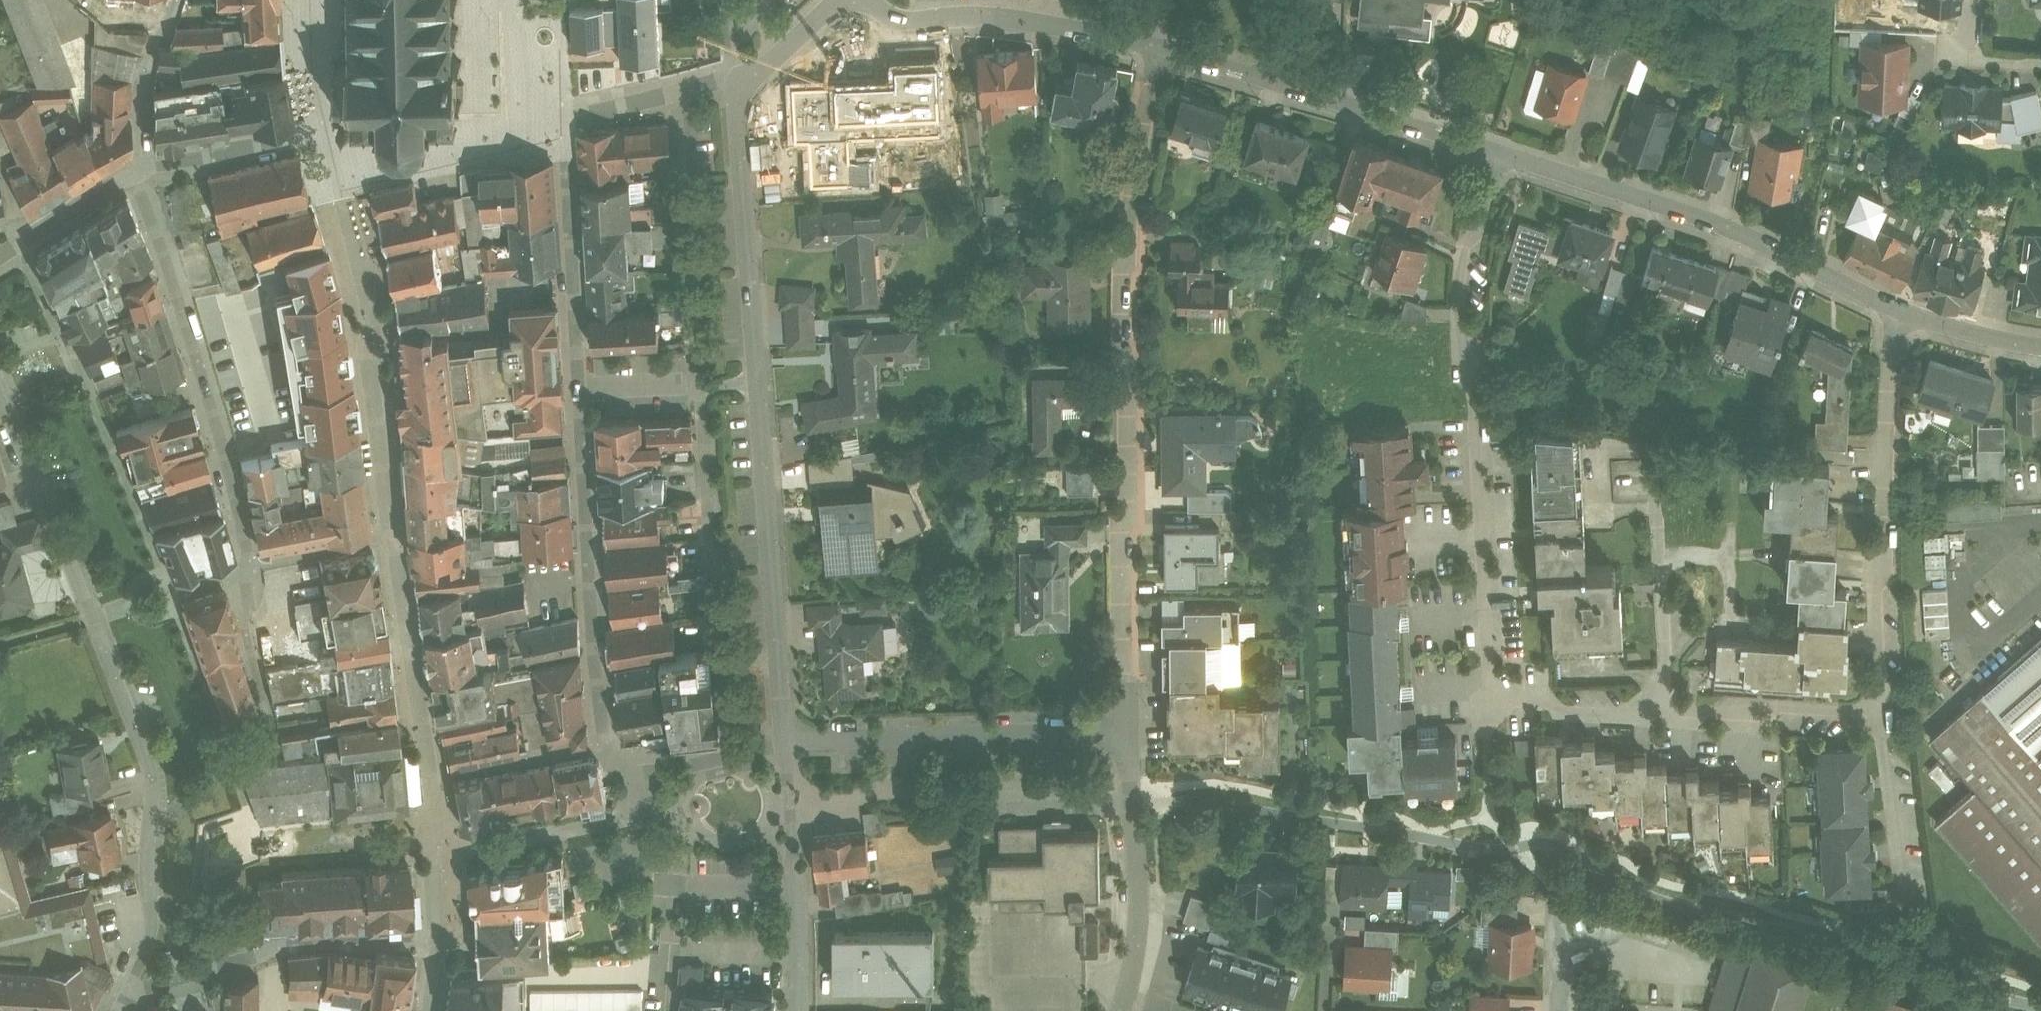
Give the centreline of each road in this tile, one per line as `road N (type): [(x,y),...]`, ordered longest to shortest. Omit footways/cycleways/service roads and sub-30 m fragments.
road 1 (residential): [(791,742),(631,757),(605,742),(565,163)]
road 2 (residential): [(143,167),(248,552),(247,625),(267,713),(150,829)]
road 3 (residential): [(1165,54),(1130,232),(1129,731)]
road 4 (residential): [(739,76),(791,742)]
road 5 (residential): [(1499,155),(1472,249),(1489,701)]
road 6 (residential): [(0,385),(144,750),(150,829)]
road 7 (residential): [(1894,309),(1733,230),(1499,155)]
road 8 (residential): [(1894,309),(1878,545),(1894,726)]
road 9 (residential): [(1499,155),(1165,54)]
road 10 (residential): [(791,742),(1129,731)]
road 11 (residential): [(1165,54),(1007,20),(909,22),(872,0)]
road 12 (residential): [(1129,731),(1138,927),(1124,1002)]
road 13 (residential): [(797,1010),(791,742)]
road 14 (residential): [(1668,712),(1657,457)]
road 15 (residential): [(1894,726),(1668,712)]
road 16 (residential): [(1894,726),(1909,925)]
road 17 (residential): [(143,167),(290,139),(321,147)]
road 18 (residential): [(1489,701),(1668,712)]
road 19 (residential): [(143,167),(145,67),(176,0)]
road 20 (residential): [(576,120),(739,76)]
road 21 (residential): [(0,256),(143,167)]
road 22 (residential): [(150,829),(151,938),(130,987)]
road 23 (residential): [(130,987),(286,946)]
road 24 (residential): [(2040,345),(1894,309)]
road 25 (residential): [(739,76),(835,0)]

